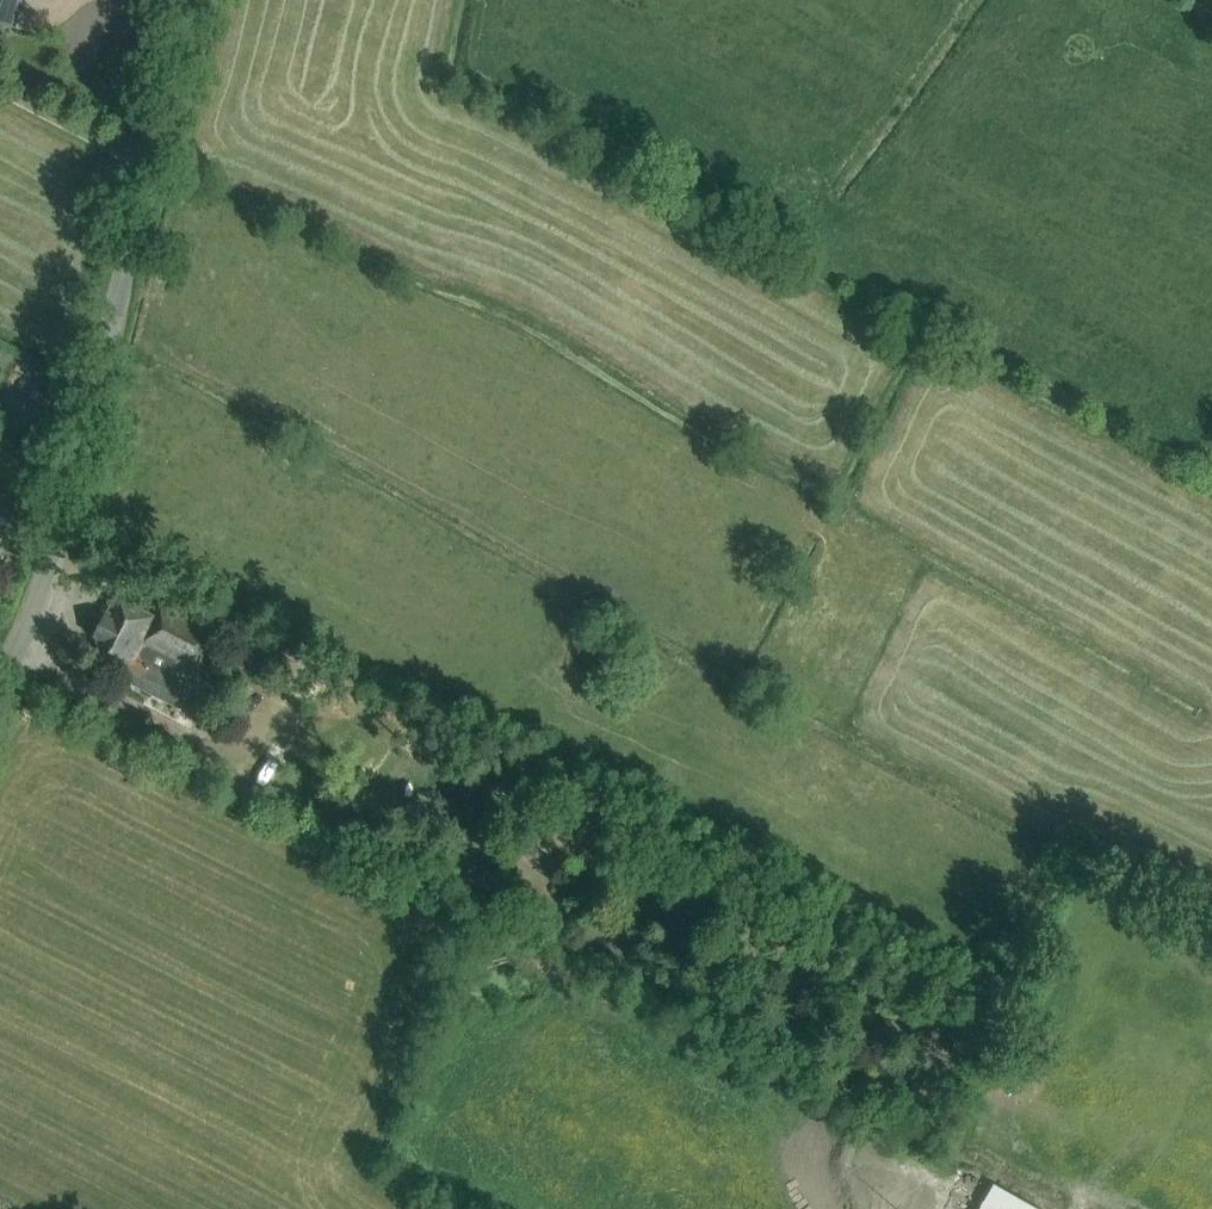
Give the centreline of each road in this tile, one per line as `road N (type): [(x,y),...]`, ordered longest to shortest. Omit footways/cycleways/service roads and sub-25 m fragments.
road 1 (tertiary): [(0,679),(34,615),(194,0)]
road 2 (track): [(17,647),(237,756)]

